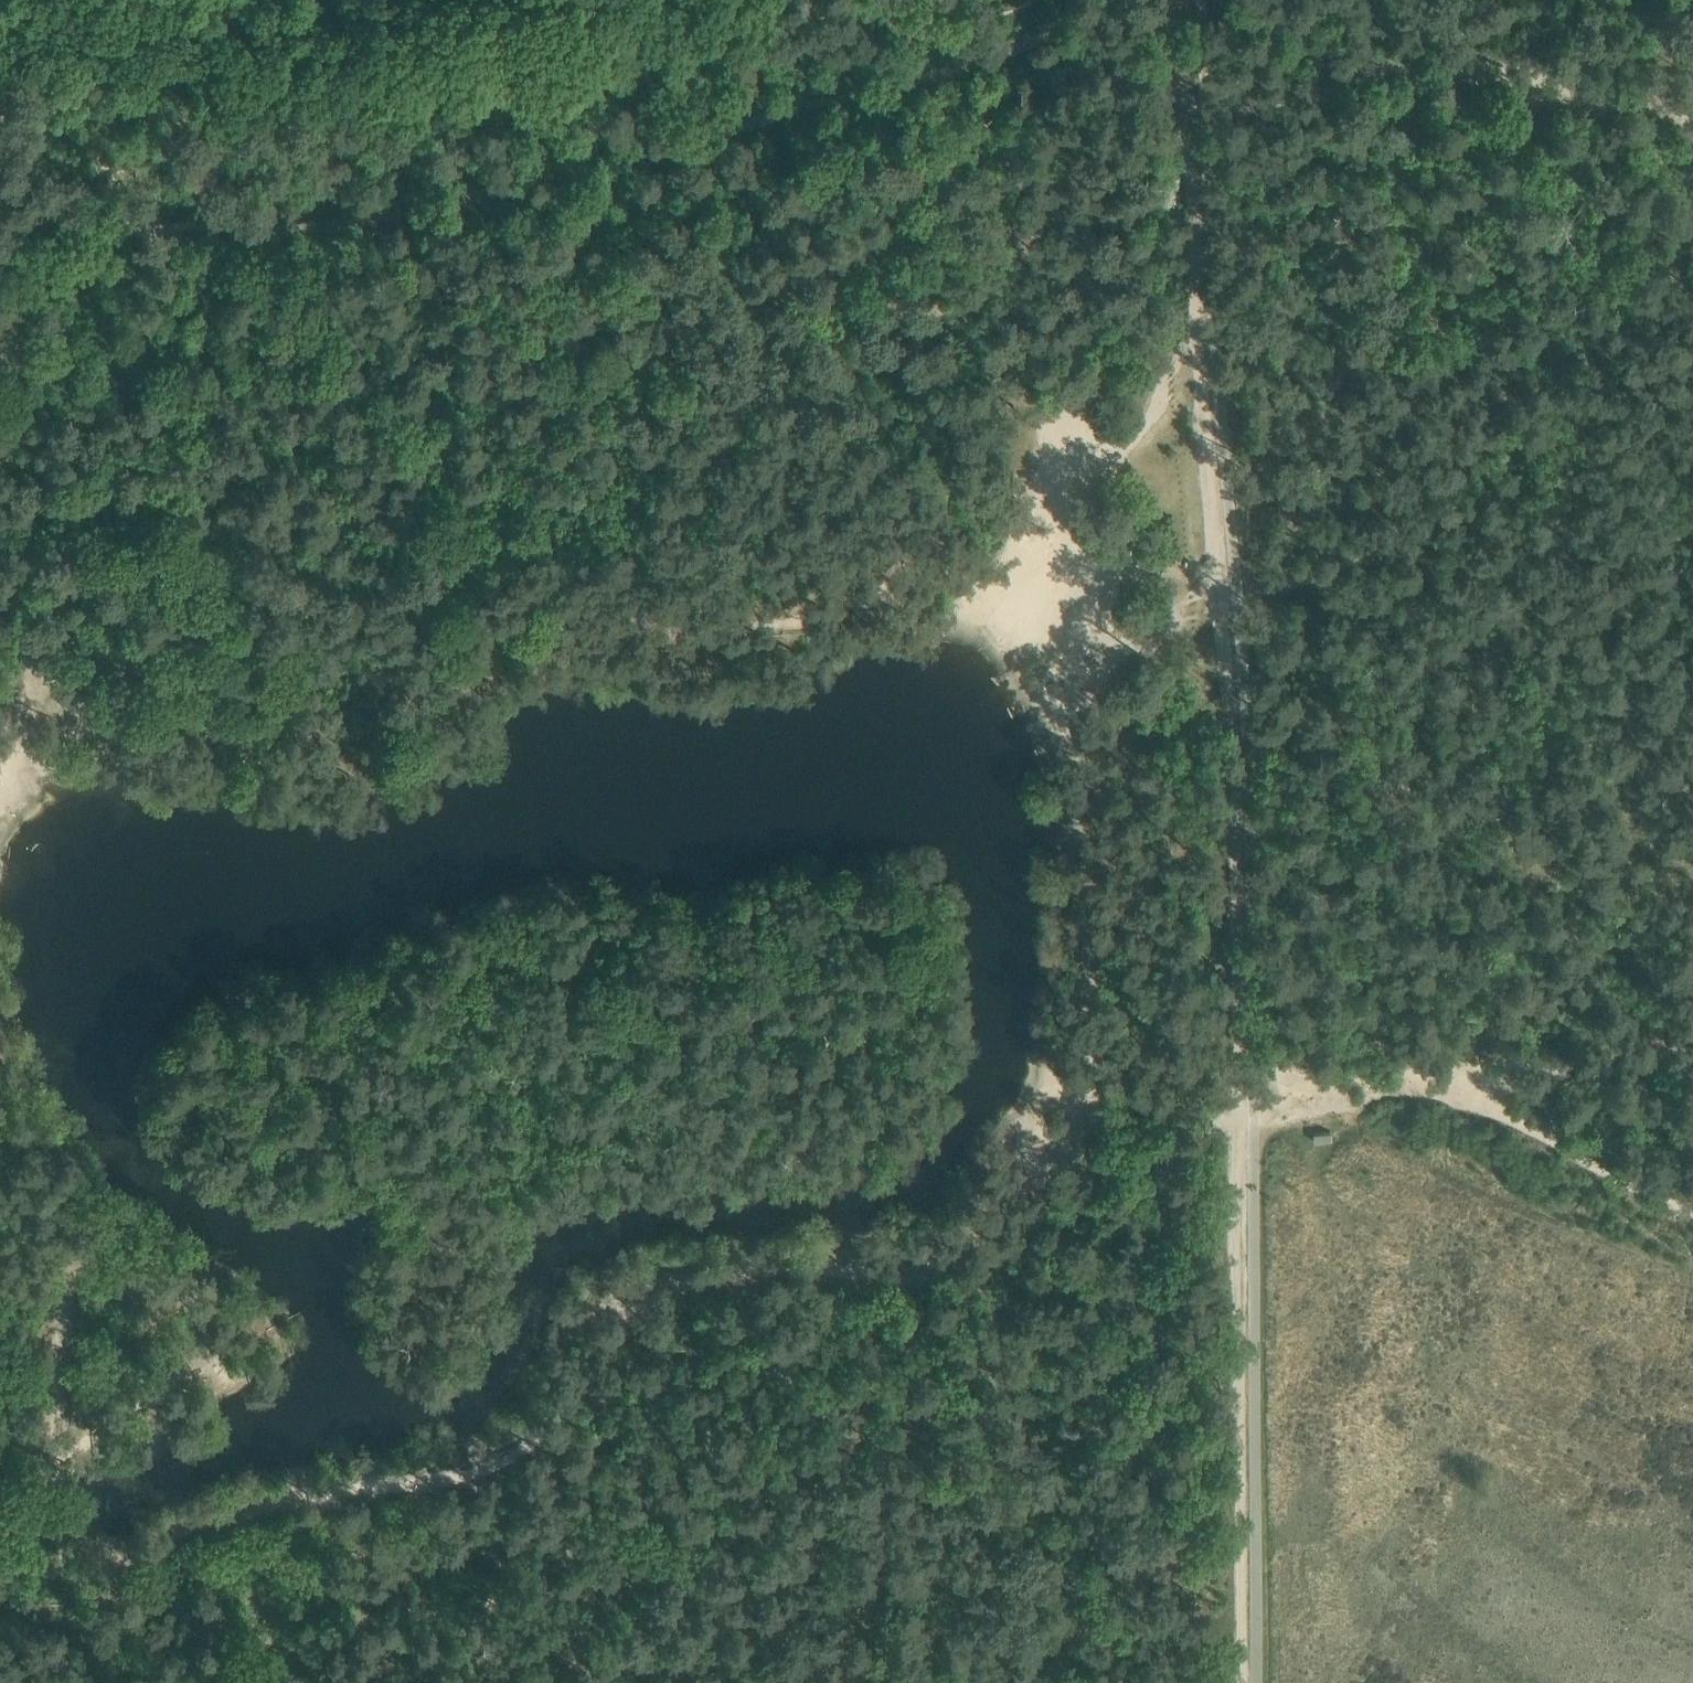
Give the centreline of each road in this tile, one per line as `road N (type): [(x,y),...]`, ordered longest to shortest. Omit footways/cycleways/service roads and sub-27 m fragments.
road 1 (track): [(1228,1682),(1223,757),(1183,0)]

